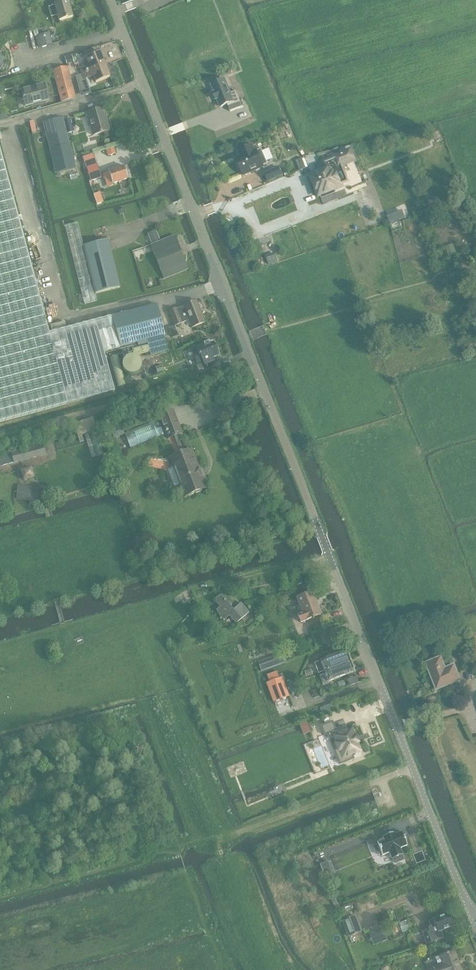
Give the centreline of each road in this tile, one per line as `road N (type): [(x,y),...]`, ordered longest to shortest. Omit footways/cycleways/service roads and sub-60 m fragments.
road 1 (tertiary): [(330,557),(110,0)]
road 2 (tertiary): [(330,557),(475,915)]
road 3 (track): [(370,784),(226,838)]
road 4 (track): [(142,83),(0,124)]

